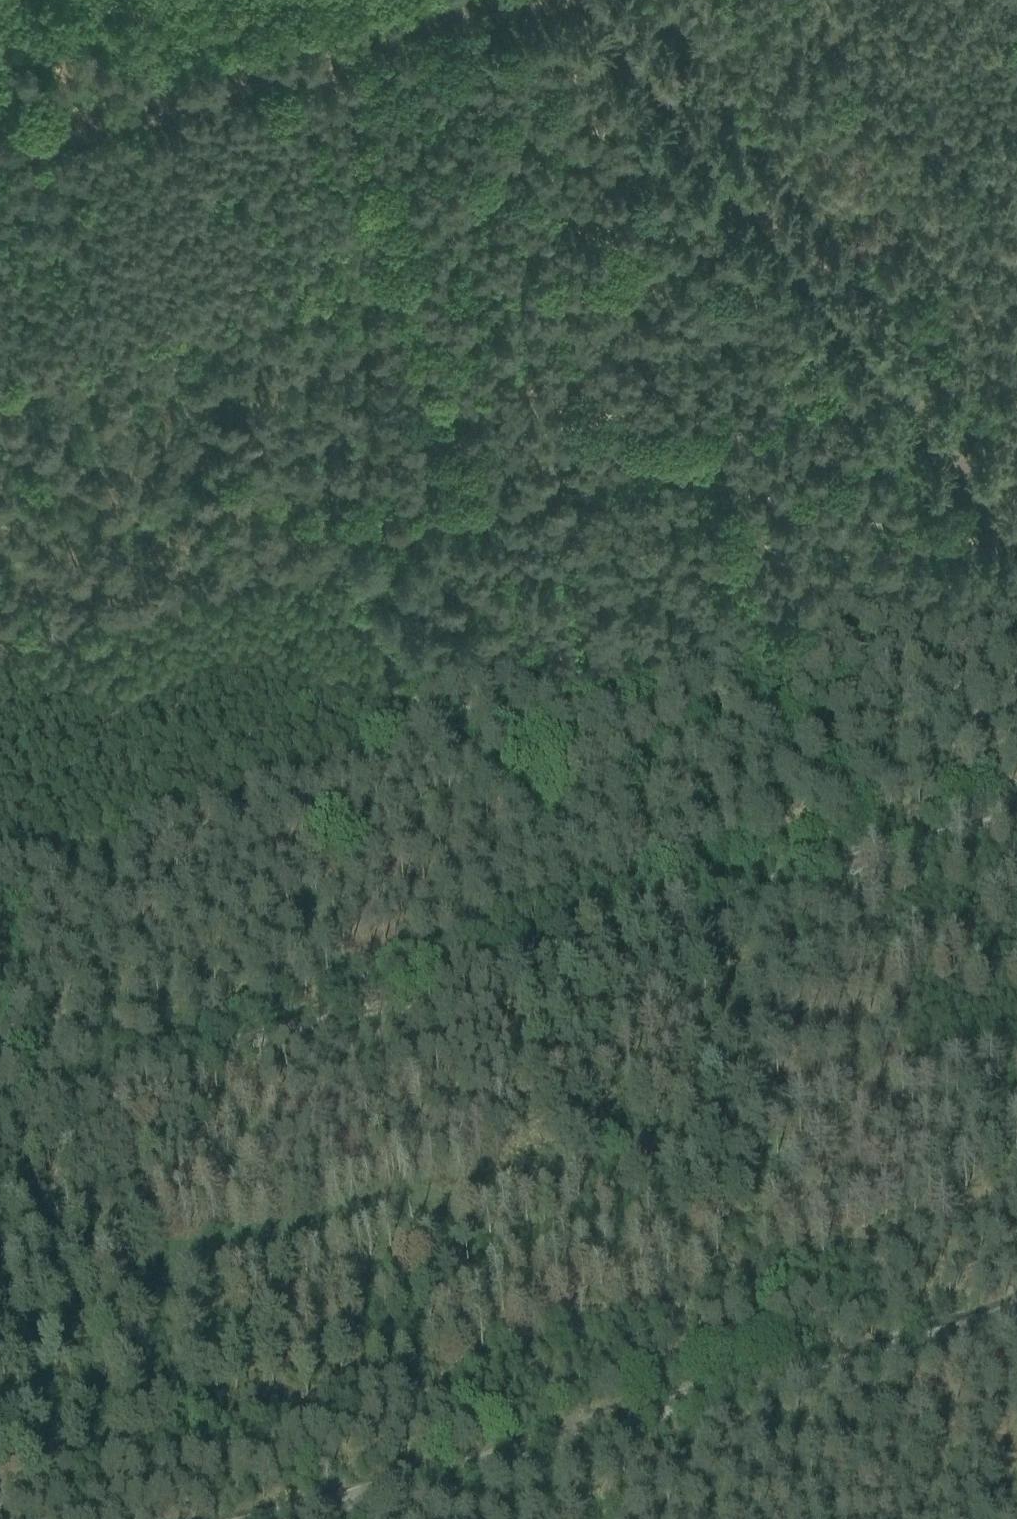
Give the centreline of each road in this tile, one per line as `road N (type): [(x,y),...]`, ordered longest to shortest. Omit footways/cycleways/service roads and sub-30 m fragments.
road 1 (track): [(1016,816),(0,1113)]
road 2 (track): [(1016,1312),(332,1492)]
road 3 (track): [(1016,510),(601,0)]

